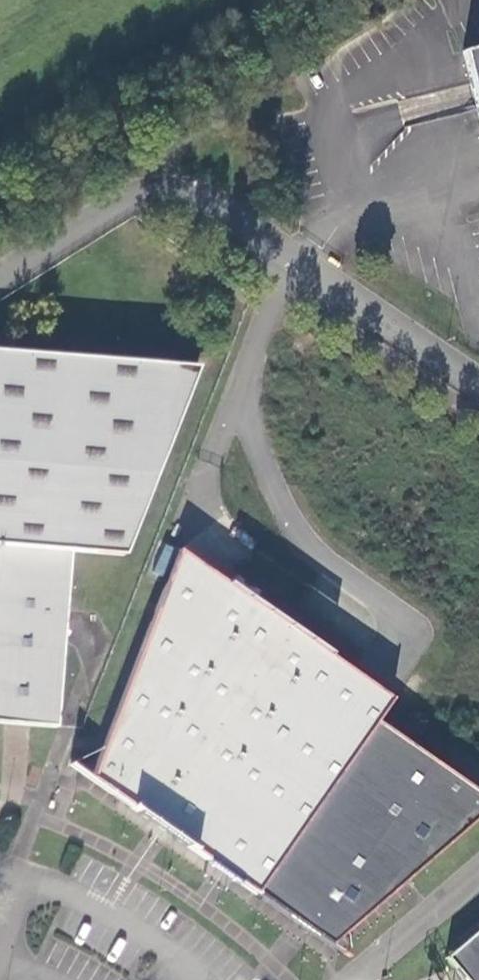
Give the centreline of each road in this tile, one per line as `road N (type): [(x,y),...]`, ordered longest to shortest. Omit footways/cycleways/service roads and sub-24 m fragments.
road 1 (unclassified): [(0,292),(134,205),(189,205),(253,234),(478,389)]
road 2 (unclassified): [(478,880),(355,979)]

